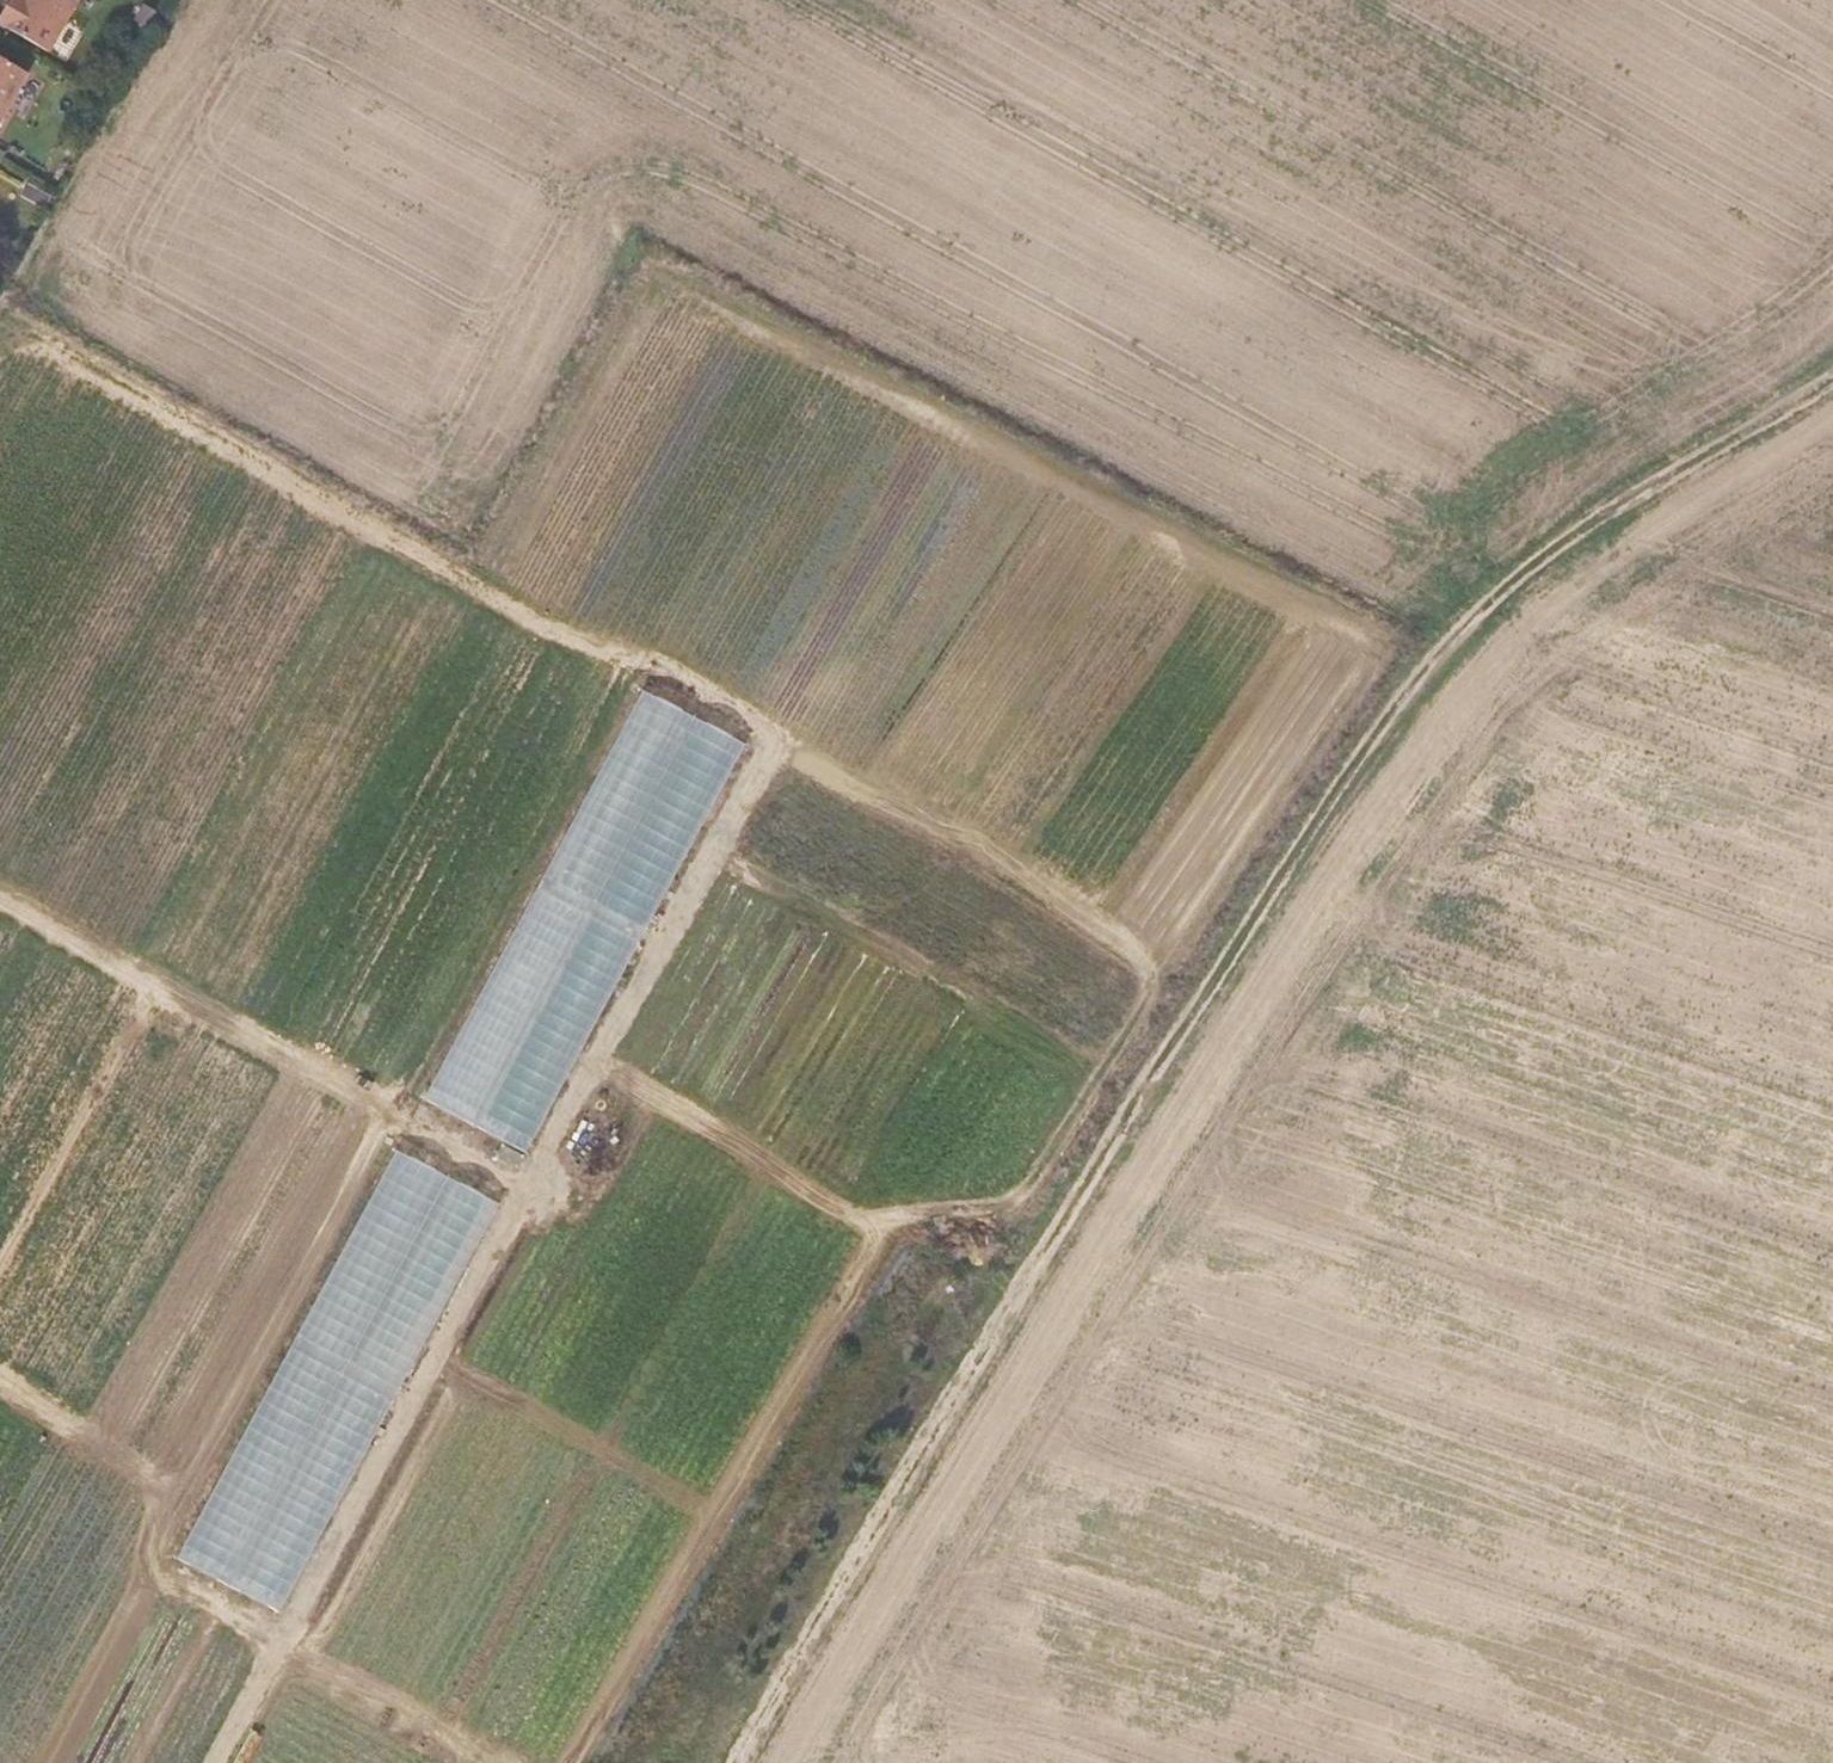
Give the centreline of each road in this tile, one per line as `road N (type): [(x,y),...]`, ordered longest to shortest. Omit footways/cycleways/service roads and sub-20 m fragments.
road 1 (track): [(735,1762),(1395,693),(1524,585),(1832,371)]

